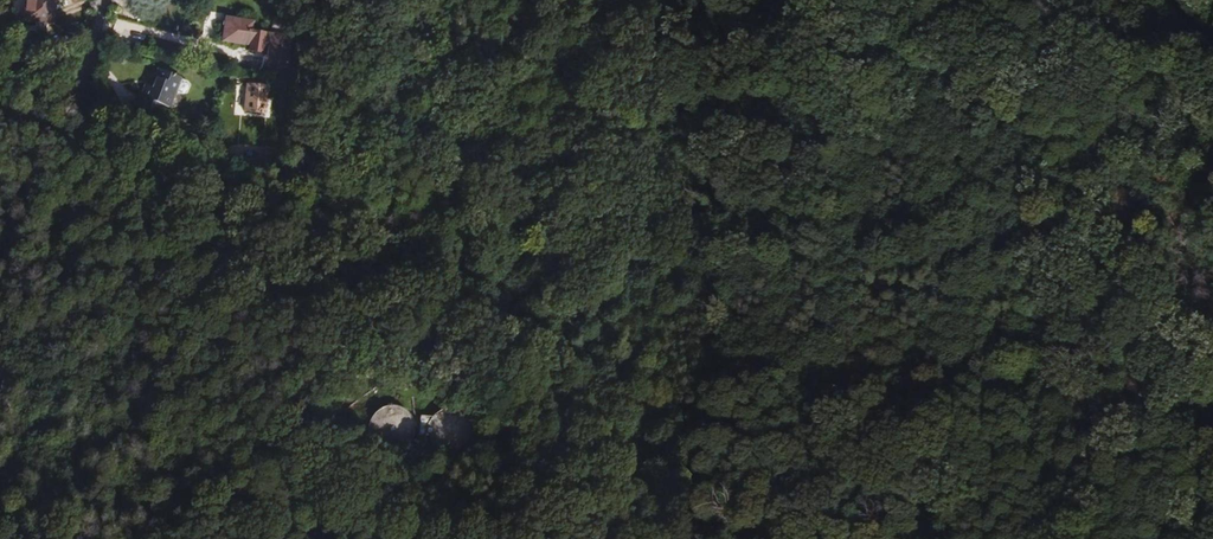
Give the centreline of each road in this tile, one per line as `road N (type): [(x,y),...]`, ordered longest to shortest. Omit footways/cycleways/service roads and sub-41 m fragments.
road 1 (track): [(81,138),(123,146),(258,201),(333,217),(440,211),(550,261),(619,308),(657,315),(715,300),(861,287),(987,298),(1036,284),(1191,212),(1191,138),(1212,106)]
road 2 (track): [(81,138),(183,279),(357,387),(333,409),(238,462),(161,538)]

